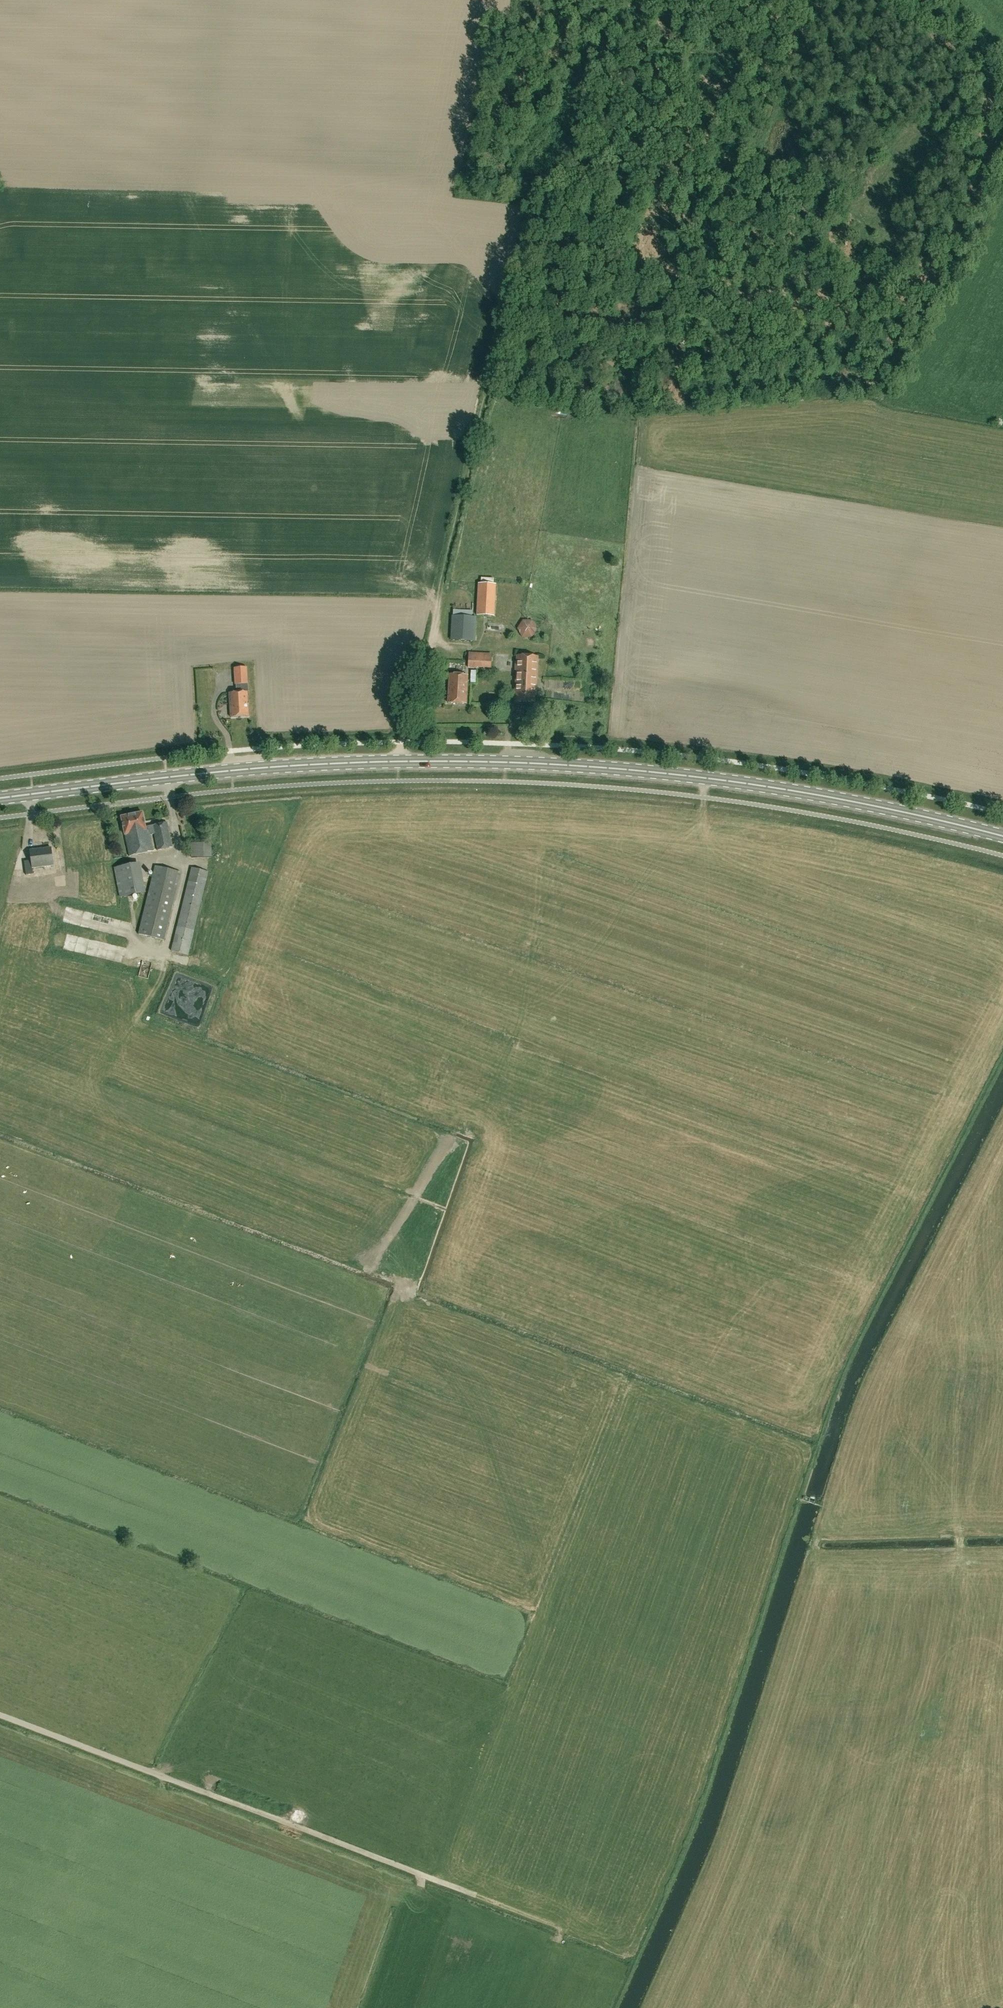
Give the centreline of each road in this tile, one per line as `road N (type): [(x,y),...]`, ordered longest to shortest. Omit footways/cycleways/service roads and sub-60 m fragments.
road 1 (secondary): [(1002,837),(768,787),(531,763),(303,765),(0,798)]
road 2 (track): [(497,388),(486,398),(430,644)]

